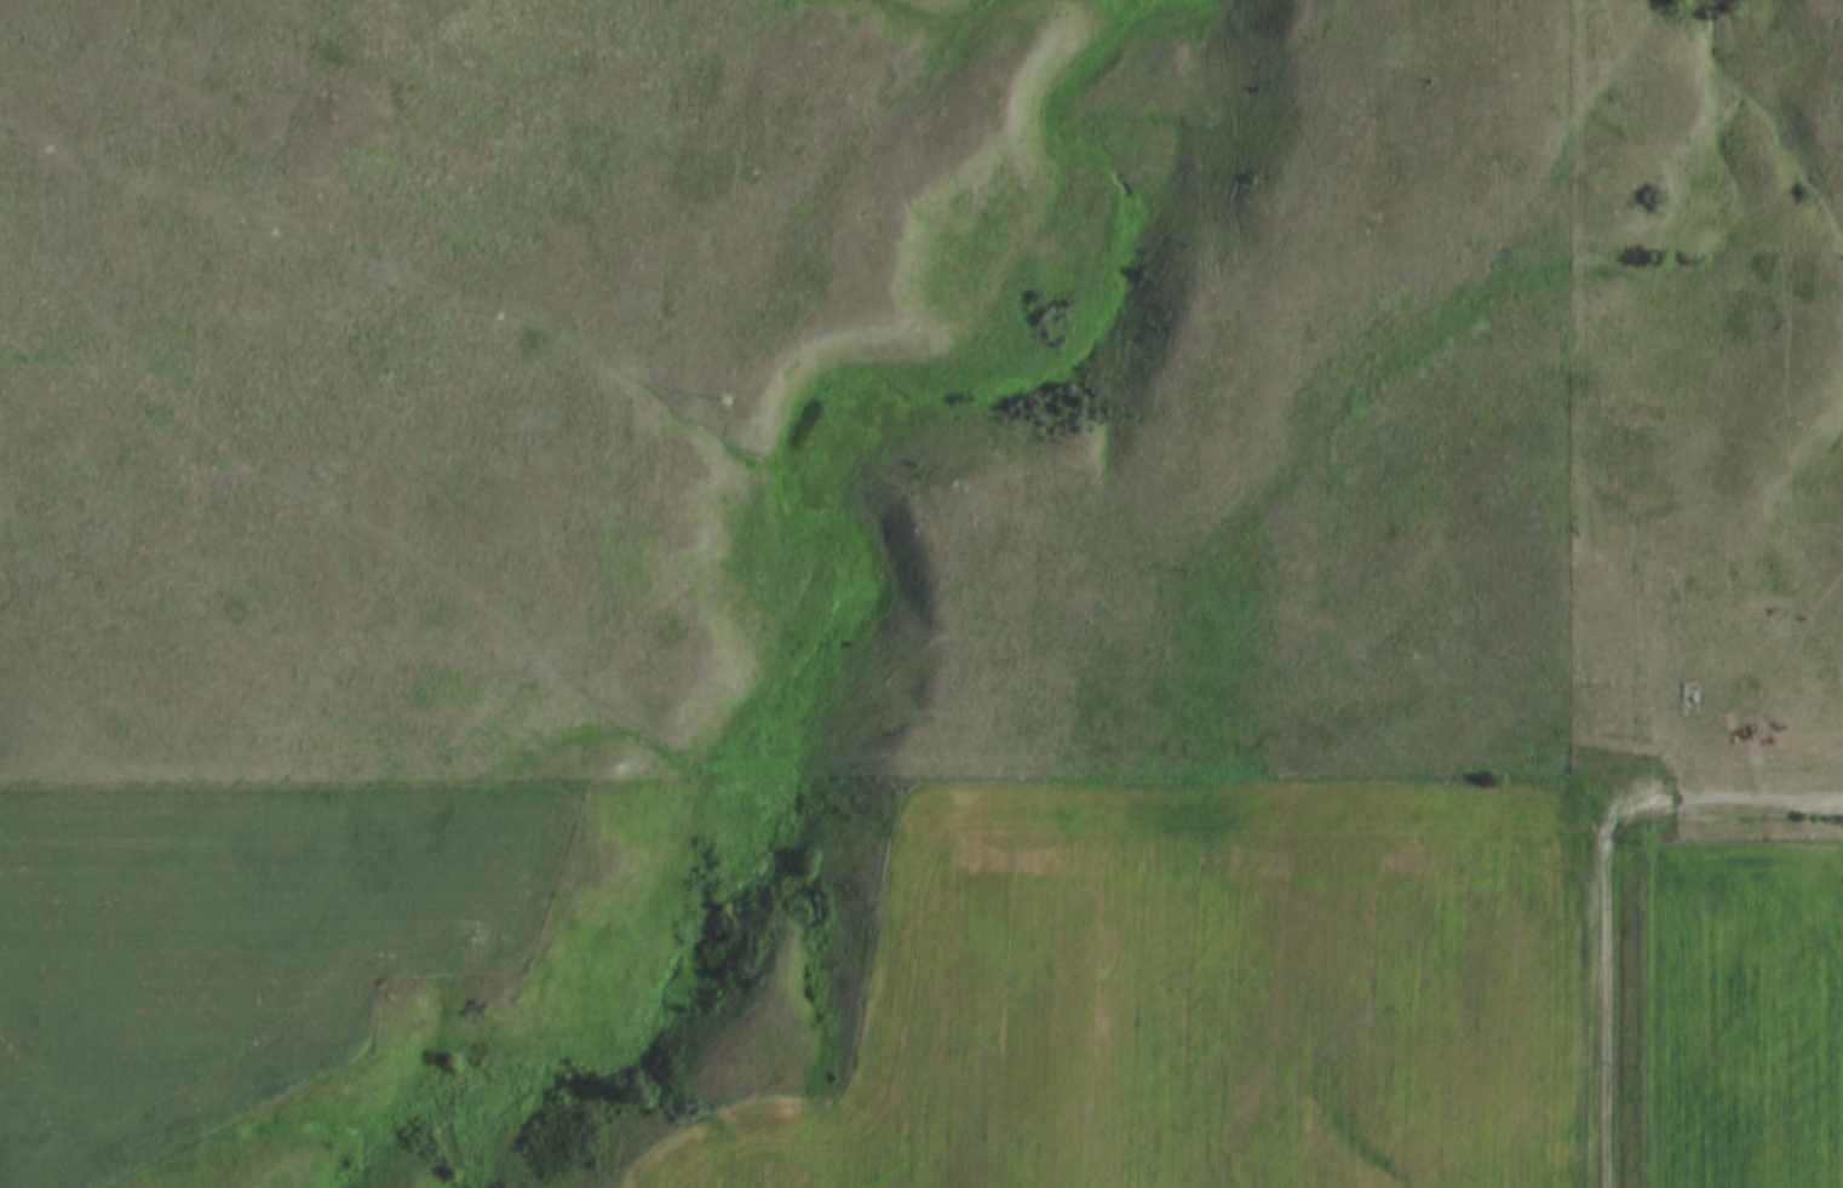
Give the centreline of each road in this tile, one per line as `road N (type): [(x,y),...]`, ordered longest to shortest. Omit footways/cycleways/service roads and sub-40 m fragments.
road 1 (track): [(1604,1187),(1601,889),(1612,837),(1635,815)]
road 2 (track): [(1635,815),(1718,794),(1842,798)]

